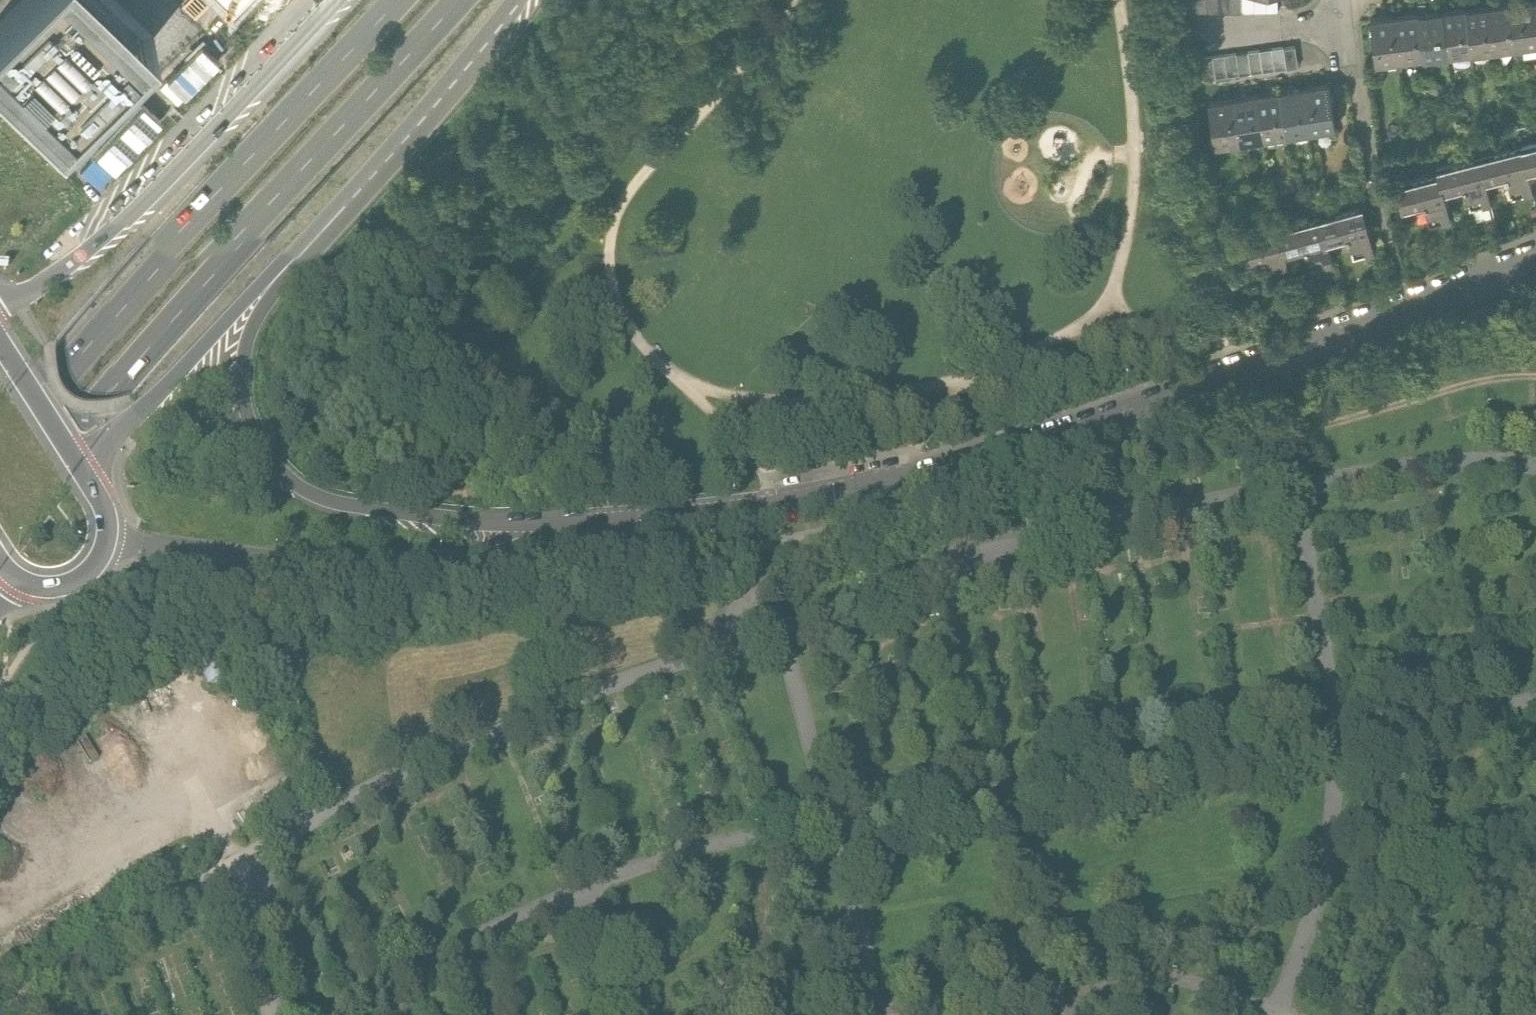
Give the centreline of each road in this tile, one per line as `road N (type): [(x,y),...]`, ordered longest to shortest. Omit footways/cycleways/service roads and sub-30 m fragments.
road 1 (tertiary): [(594,529),(781,503),(925,470),(1242,369),(1535,257)]
road 2 (trunk): [(0,520),(90,404),(464,0)]
road 3 (trunk): [(400,0),(0,445)]
road 4 (trunk): [(594,529),(413,519),(321,500),(291,482),(263,452),(243,400),(257,322),(295,262)]
road 5 (trunk): [(338,0),(99,244),(0,303)]
road 6 (trunk): [(295,262),(447,91),(516,0)]
road 7 (trunk): [(90,480),(115,438),(260,287),(295,262)]
road 8 (tertiary): [(18,583),(62,589),(96,567),(109,543),(109,514),(90,480)]
road 9 (tertiary): [(90,480),(0,338)]

